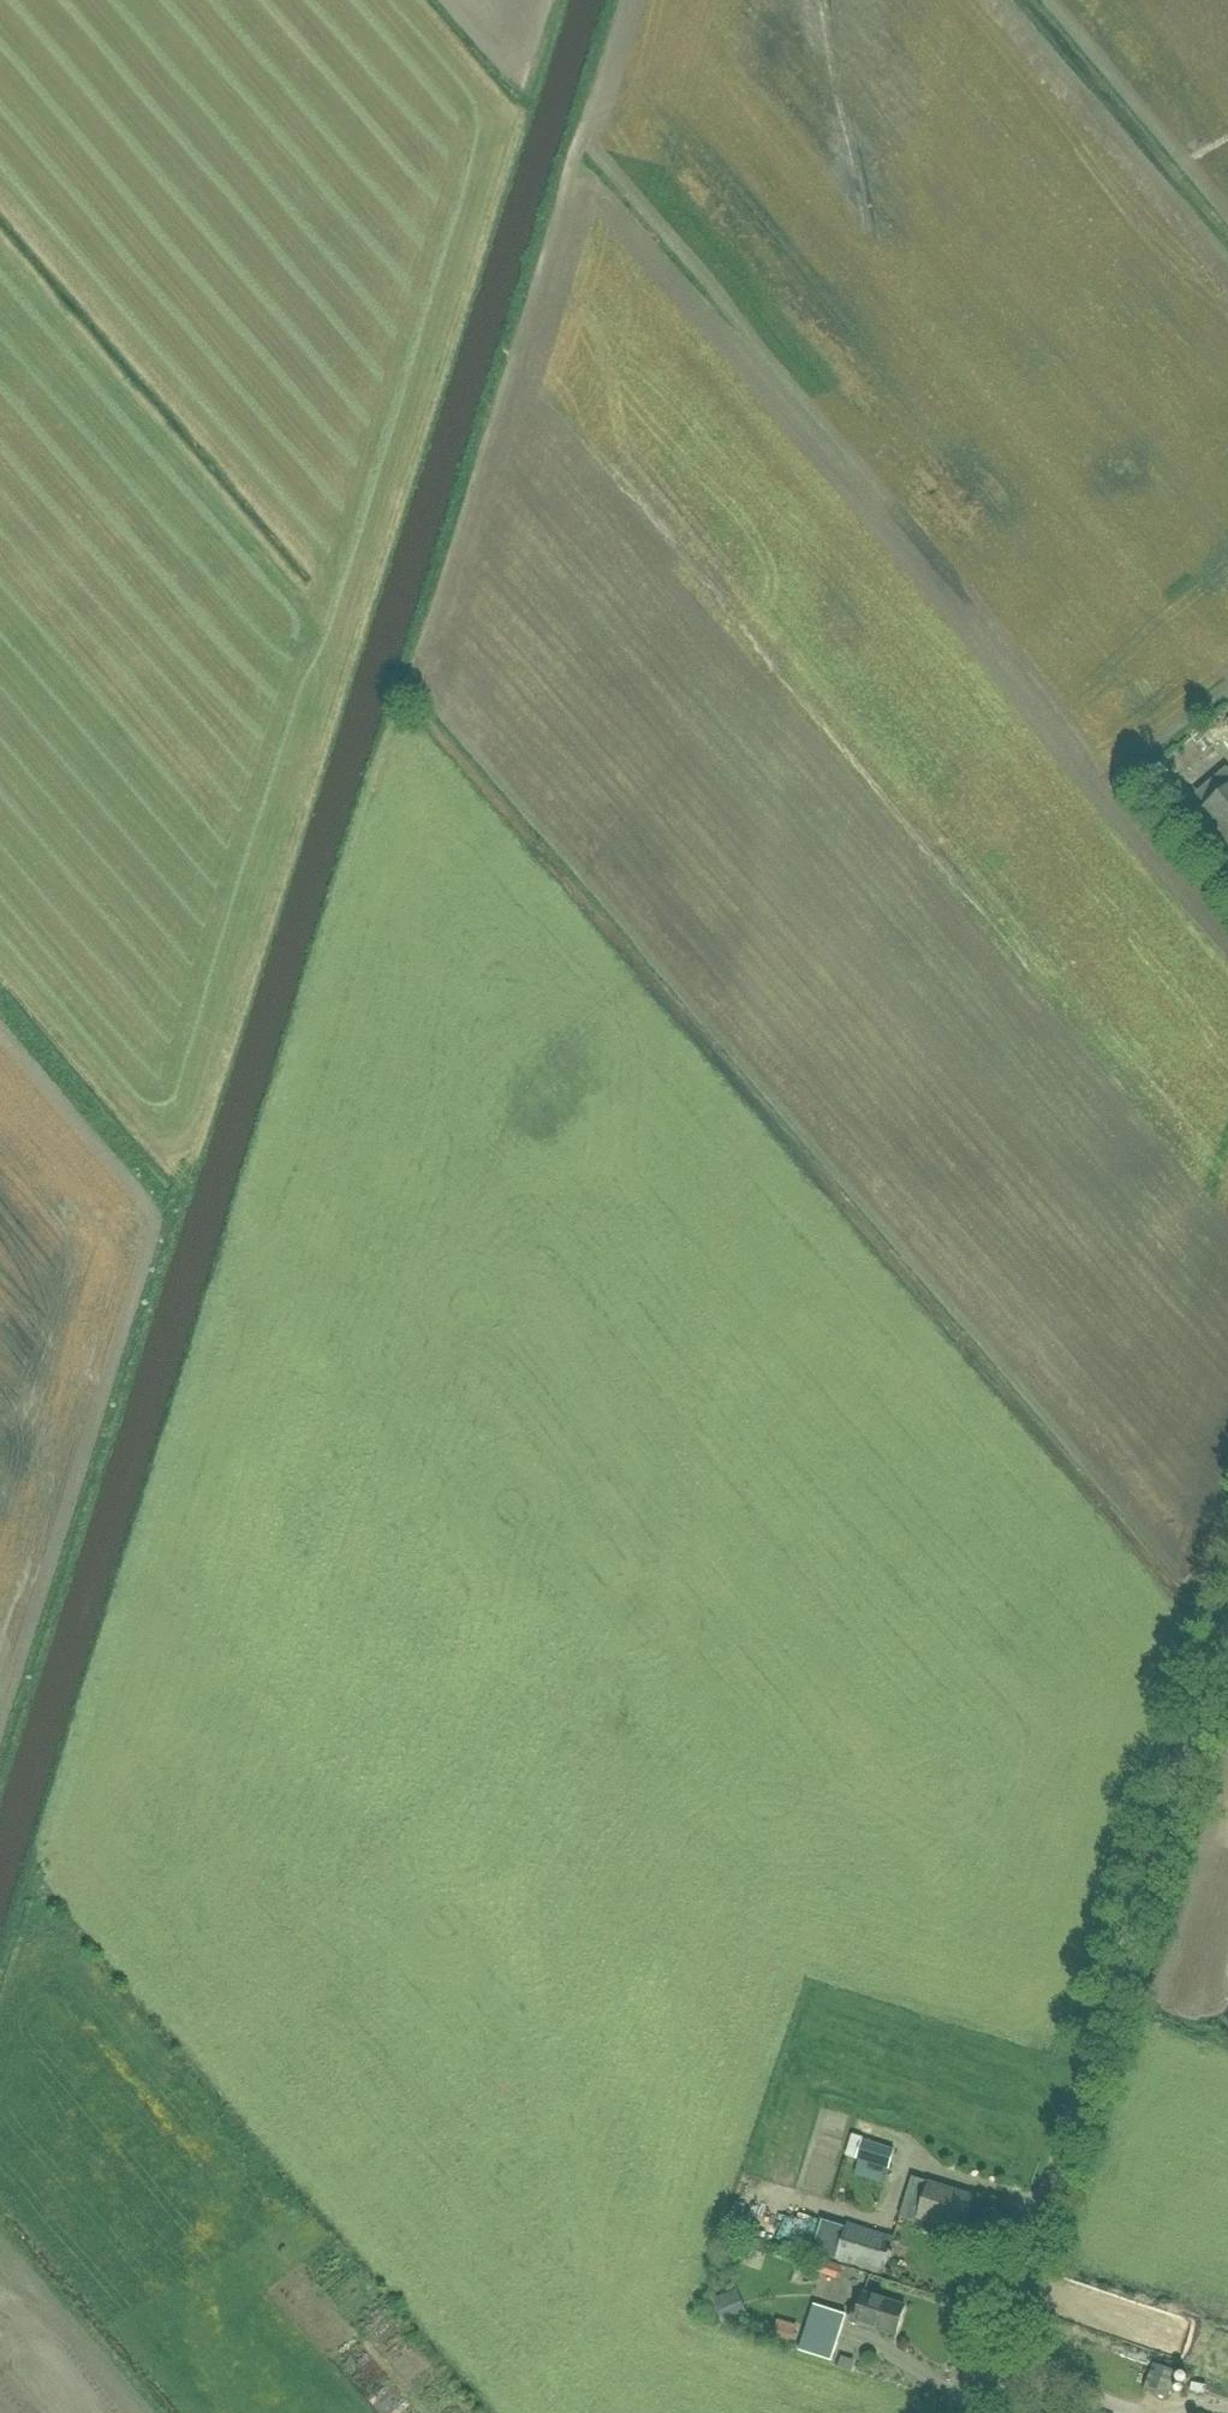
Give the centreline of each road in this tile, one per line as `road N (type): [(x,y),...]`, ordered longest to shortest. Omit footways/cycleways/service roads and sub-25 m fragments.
road 1 (unclassified): [(979,2412),(1227,1639)]

